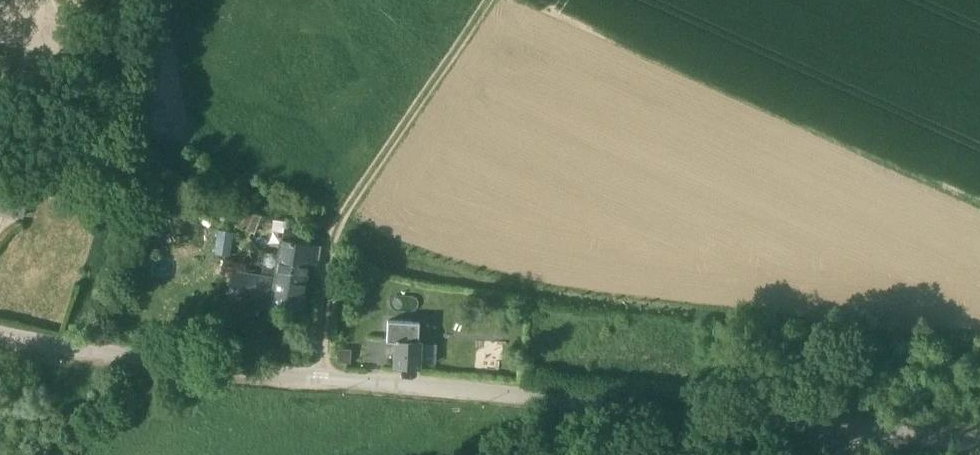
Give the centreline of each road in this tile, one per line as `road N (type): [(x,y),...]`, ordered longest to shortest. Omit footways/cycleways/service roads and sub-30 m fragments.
road 1 (tertiary): [(870,437),(192,366),(0,334)]
road 2 (track): [(490,0),(346,217)]
road 3 (track): [(322,378),(335,231),(346,217)]

